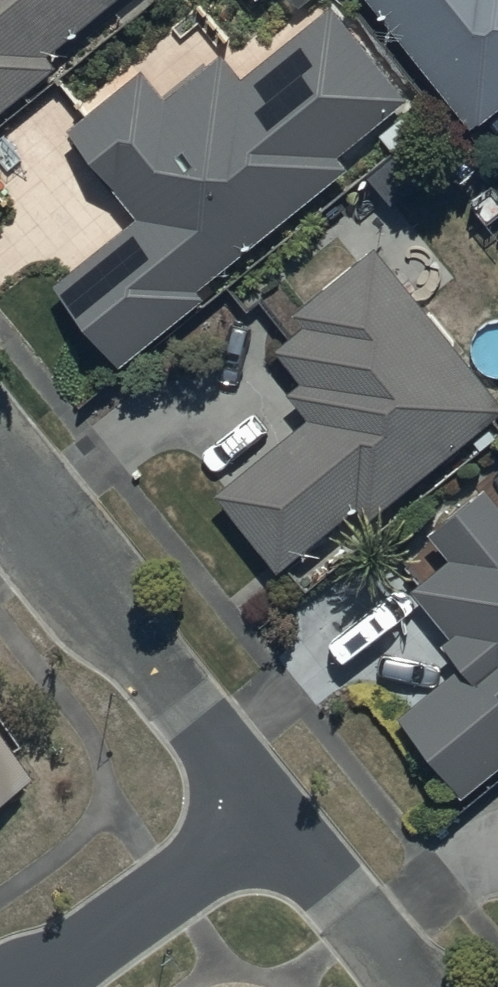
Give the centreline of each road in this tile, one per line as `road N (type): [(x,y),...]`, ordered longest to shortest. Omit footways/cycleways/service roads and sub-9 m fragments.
road 1 (residential): [(270,815),(0,478)]
road 2 (residential): [(270,815),(28,986)]
road 3 (residential): [(411,986),(270,815)]

